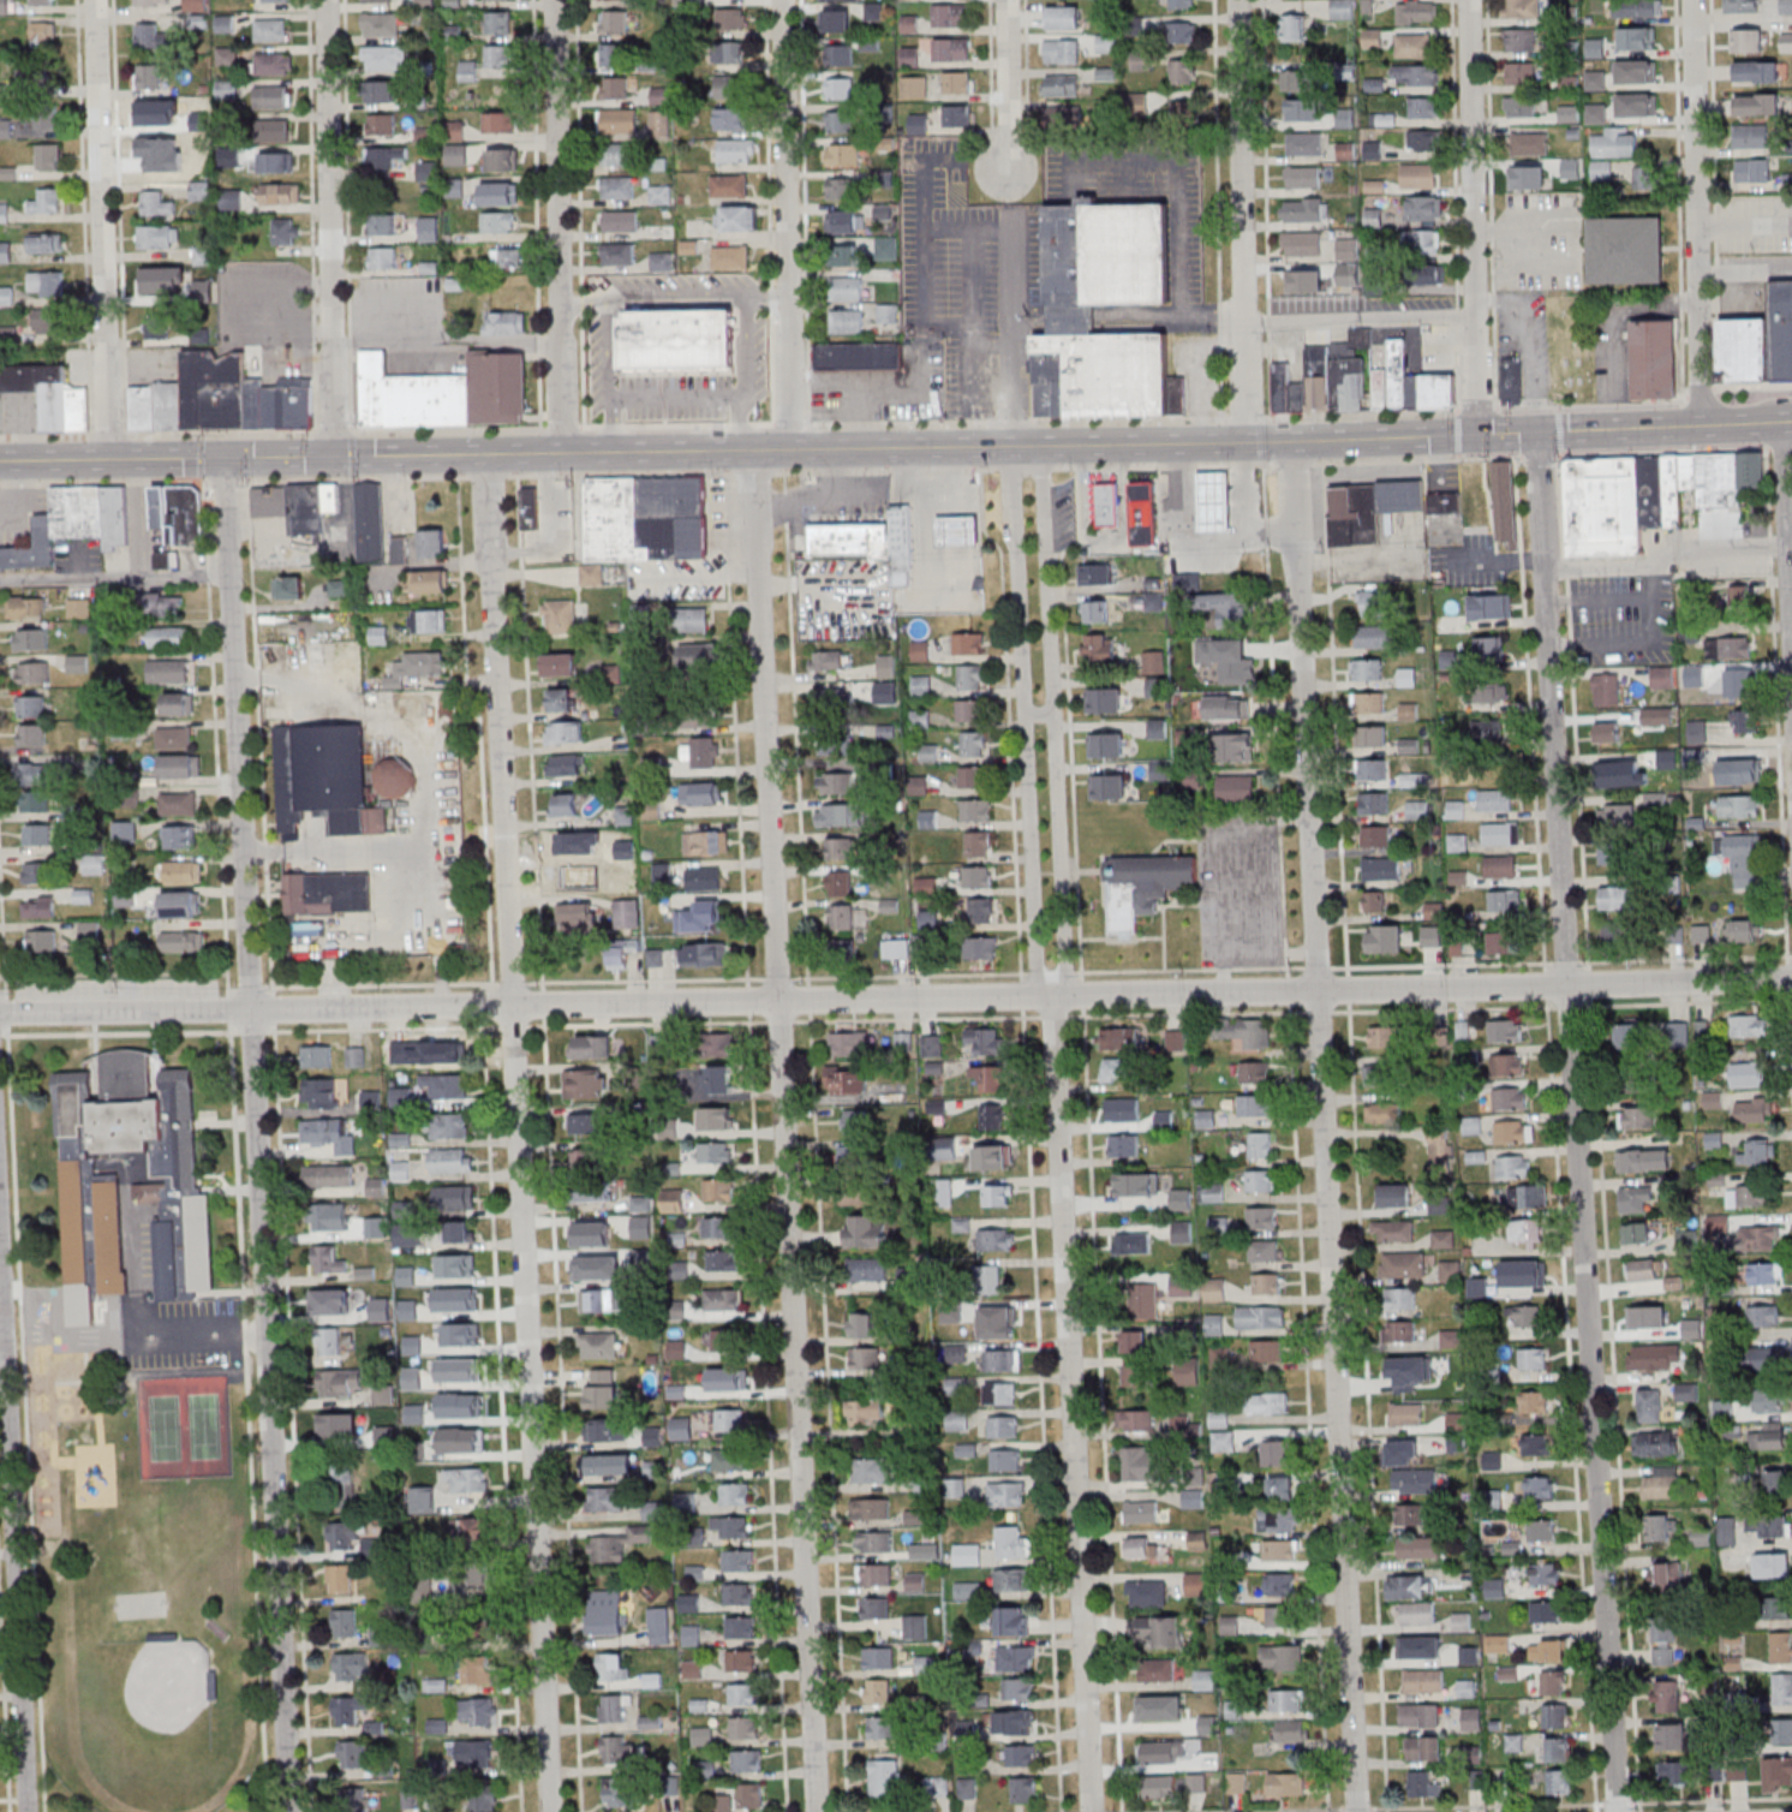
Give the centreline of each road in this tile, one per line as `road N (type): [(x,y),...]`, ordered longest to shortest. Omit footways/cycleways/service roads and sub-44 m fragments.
road 1 (residential): [(1791,979),(0,1013)]
road 2 (secondary): [(1782,423),(1247,443),(0,461)]
road 3 (residential): [(1618,1811),(1539,433)]
road 4 (residential): [(818,1811),(751,451)]
road 5 (residential): [(552,1811),(486,454)]
road 6 (residential): [(290,1811),(226,458)]
road 7 (residential): [(1359,1811),(1304,722),(1310,602)]
road 8 (residential): [(1092,1811),(1052,995)]
road 9 (residential): [(29,1811),(0,1230)]
road 10 (residential): [(1014,447),(1037,978),(1052,995)]
road 11 (residential): [(1052,995),(1067,977),(1041,447)]
road 12 (residential): [(110,460),(95,0)]
road 13 (residential): [(334,457),(325,0)]
road 14 (residential): [(565,453),(555,0)]
road 15 (residential): [(792,451),(783,0)]
road 16 (residential): [(1247,443),(1237,0)]
road 17 (residential): [(1481,435),(1469,0)]
road 18 (residential): [(1704,427),(1693,0)]
road 19 (residential): [(1791,658),(1782,423)]
road 20 (residential): [(1008,169),(1006,0)]
road 21 (residential): [(1310,602),(1306,441)]

